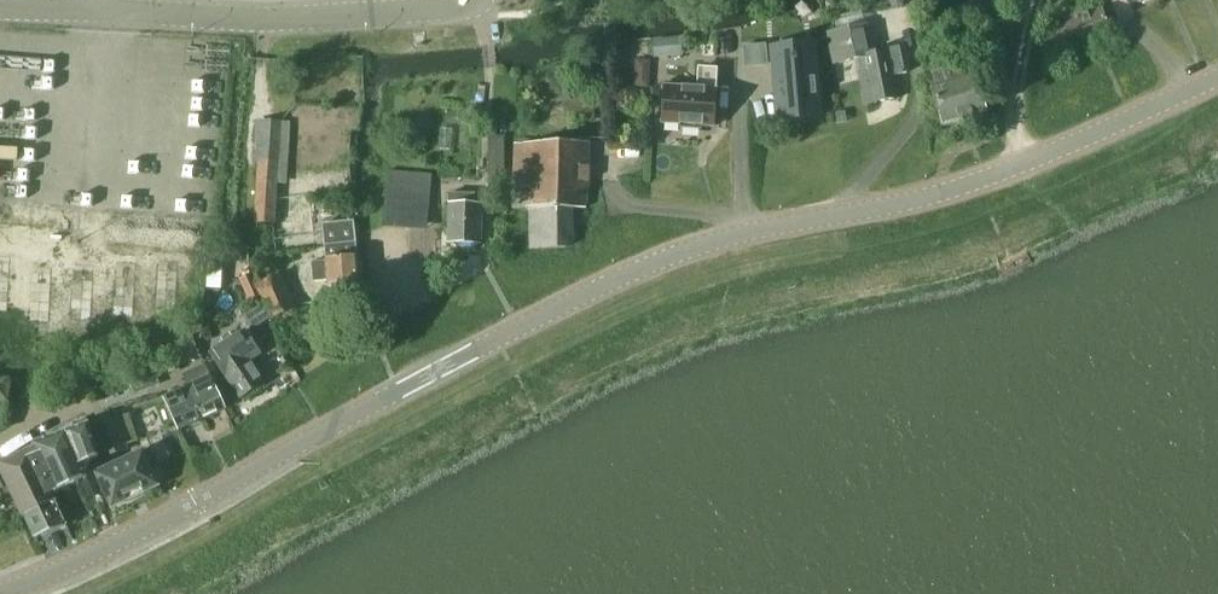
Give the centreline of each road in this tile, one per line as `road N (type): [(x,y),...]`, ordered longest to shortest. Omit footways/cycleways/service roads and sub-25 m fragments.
road 1 (tertiary): [(0,593),(111,548),(436,371),(669,261),(976,184),(1217,78)]
road 2 (tertiary): [(446,0),(425,9),(272,19),(71,8)]

